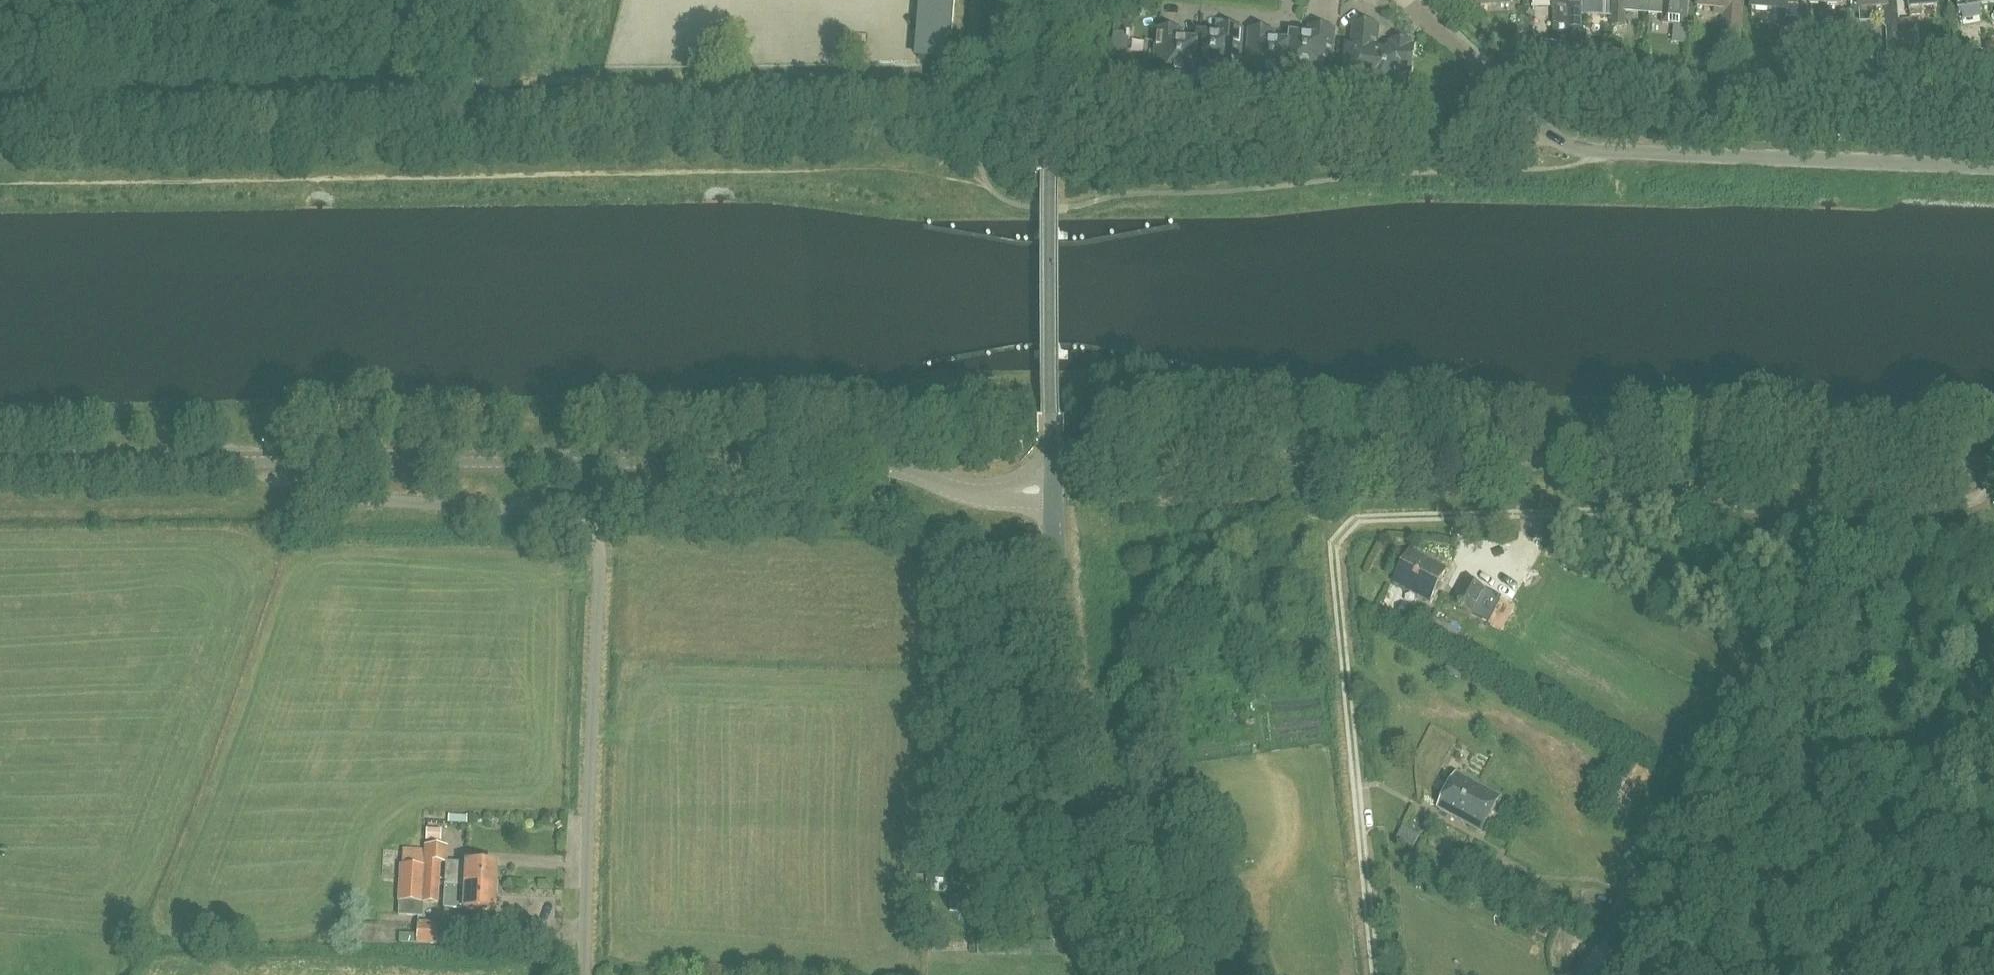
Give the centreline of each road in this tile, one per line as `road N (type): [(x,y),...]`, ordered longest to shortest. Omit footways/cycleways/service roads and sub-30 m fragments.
road 1 (track): [(1378,974),(1335,585),(1336,546),(1346,526),(1394,516),(1966,503),(1993,482)]
road 2 (unclassified): [(1993,465),(1052,462)]
road 3 (tertiary): [(1053,489),(964,492),(886,463),(273,463)]
road 4 (unclassified): [(589,974),(594,533),(552,513),(341,496),(273,463)]
road 5 (tertiary): [(1186,974),(1093,769),(1056,582),(1053,489)]
road 6 (track): [(1052,130),(1309,134),(1528,151),(1542,146),(1547,131)]
road 7 (tertiary): [(1052,462),(1056,0)]
road 8 (unclassified): [(1993,168),(1604,152),(1566,147),(1547,131)]
road 9 (tertiary): [(273,463),(0,465)]
road 10 (residential): [(1547,131),(1406,0)]

